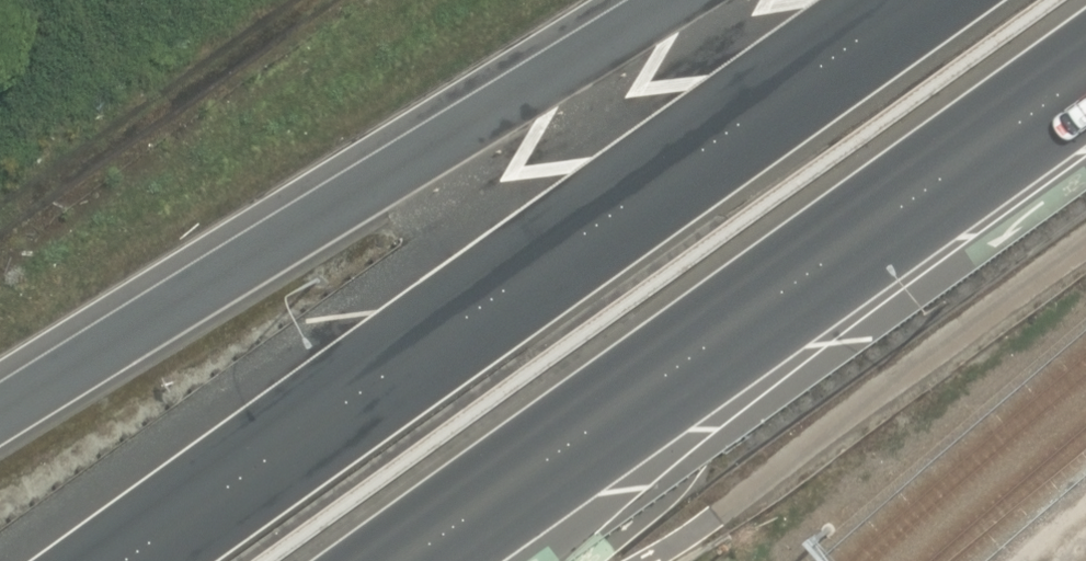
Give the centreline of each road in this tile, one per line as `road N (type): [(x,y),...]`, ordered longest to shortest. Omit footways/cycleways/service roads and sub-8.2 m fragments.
road 1 (motorway): [(124,560),(918,0)]
road 2 (trunk): [(1085,76),(425,560)]
road 3 (trunk): [(0,416),(683,0)]

